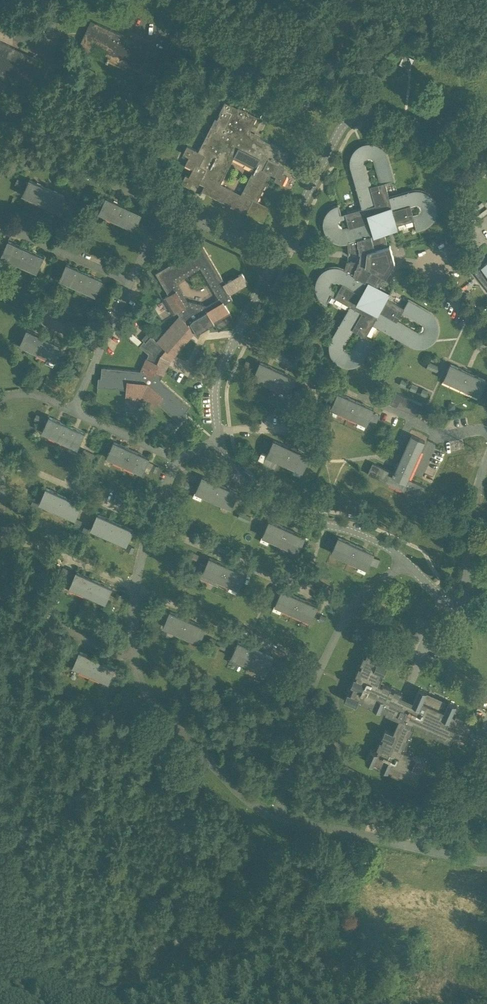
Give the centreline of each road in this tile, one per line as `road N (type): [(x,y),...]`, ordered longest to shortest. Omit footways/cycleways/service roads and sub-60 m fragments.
road 1 (residential): [(219,435),(234,470),(264,501),(296,519),(364,536),(408,564)]
road 2 (residential): [(166,0),(343,99),(355,117)]
road 3 (residential): [(150,522),(349,613)]
road 4 (residential): [(277,816),(486,862)]
road 5 (residential): [(137,665),(152,703),(239,793),(277,816)]
road 6 (residential): [(137,665),(17,611),(2,594),(0,546)]
road 7 (residential): [(319,671),(135,590)]
road 8 (residential): [(274,259),(216,384),(219,435)]
road 9 (residential): [(165,207),(61,166),(0,174)]
road 10 (residential): [(355,117),(342,127),(274,259)]
road 11 (residential): [(1,468),(41,474),(150,522)]
road 12 (residential): [(277,816),(300,714),(319,671)]
road 13 (residential): [(458,608),(486,460)]
road 14 (residential): [(135,590),(42,550),(0,546)]
road 15 (residential): [(131,283),(0,227)]
road 16 (residential): [(73,411),(131,283)]
road 17 (residential): [(486,164),(361,116)]
road 18 (residential): [(274,259),(165,207)]

